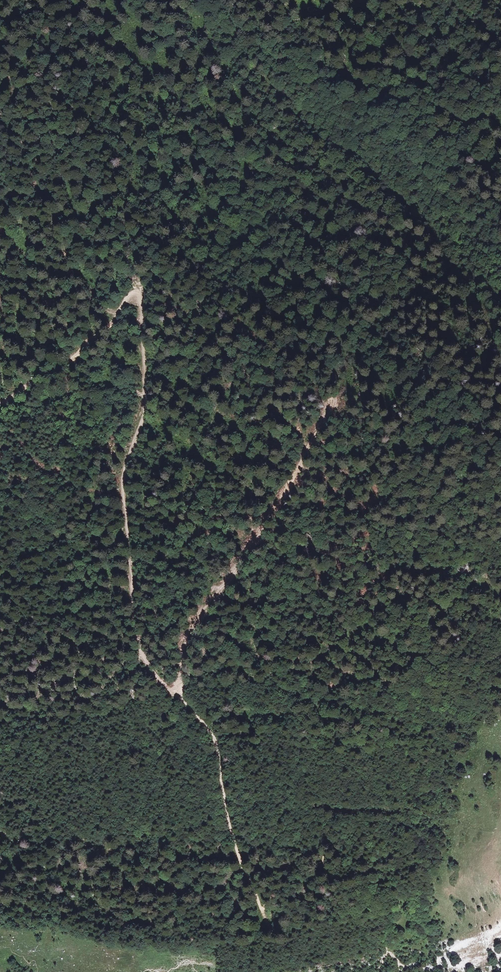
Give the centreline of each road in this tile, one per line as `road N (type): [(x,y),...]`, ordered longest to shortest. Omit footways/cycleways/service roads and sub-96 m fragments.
road 1 (track): [(0,403),(78,354),(132,294),(140,295),(145,411),(122,478),(136,637),(152,673),(215,740),(226,814),(263,914)]
road 2 (track): [(179,696),(193,629),(284,497),(334,402)]
road 3 (track): [(313,0),(372,17),(439,14),(483,0)]

